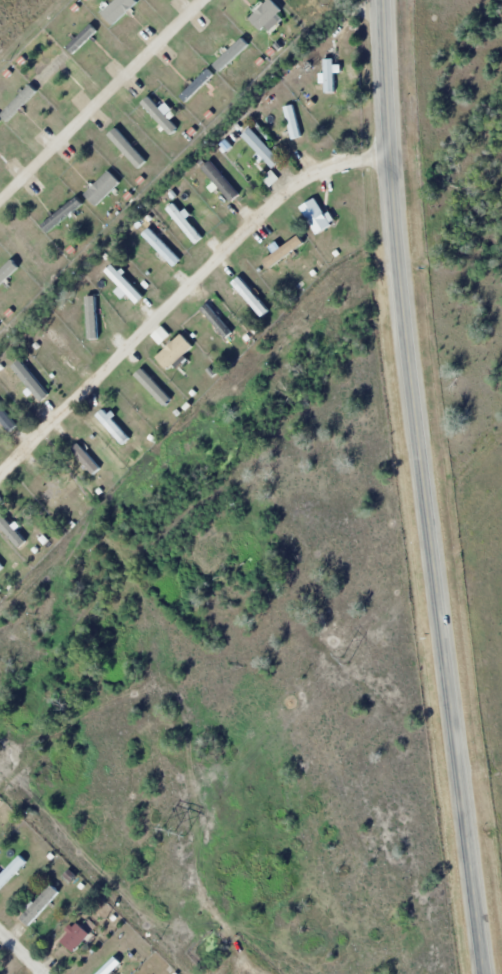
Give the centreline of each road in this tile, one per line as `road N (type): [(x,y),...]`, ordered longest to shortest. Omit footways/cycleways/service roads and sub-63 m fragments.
road 1 (primary): [(383,0),(406,332),(487,973)]
road 2 (residential): [(390,143),(327,164),(259,218),(0,470)]

